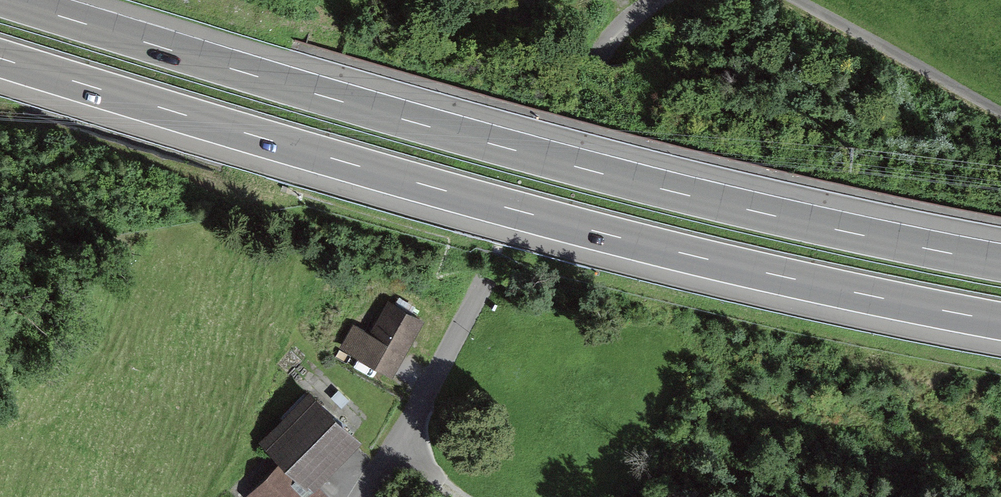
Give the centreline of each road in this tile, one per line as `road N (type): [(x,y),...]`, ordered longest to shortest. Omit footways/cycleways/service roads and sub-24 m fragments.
road 1 (motorway): [(0,59),(649,246),(1000,322)]
road 2 (motorway): [(1000,263),(573,165),(10,0)]
road 3 (residential): [(653,0),(588,63),(403,443),(365,496)]

